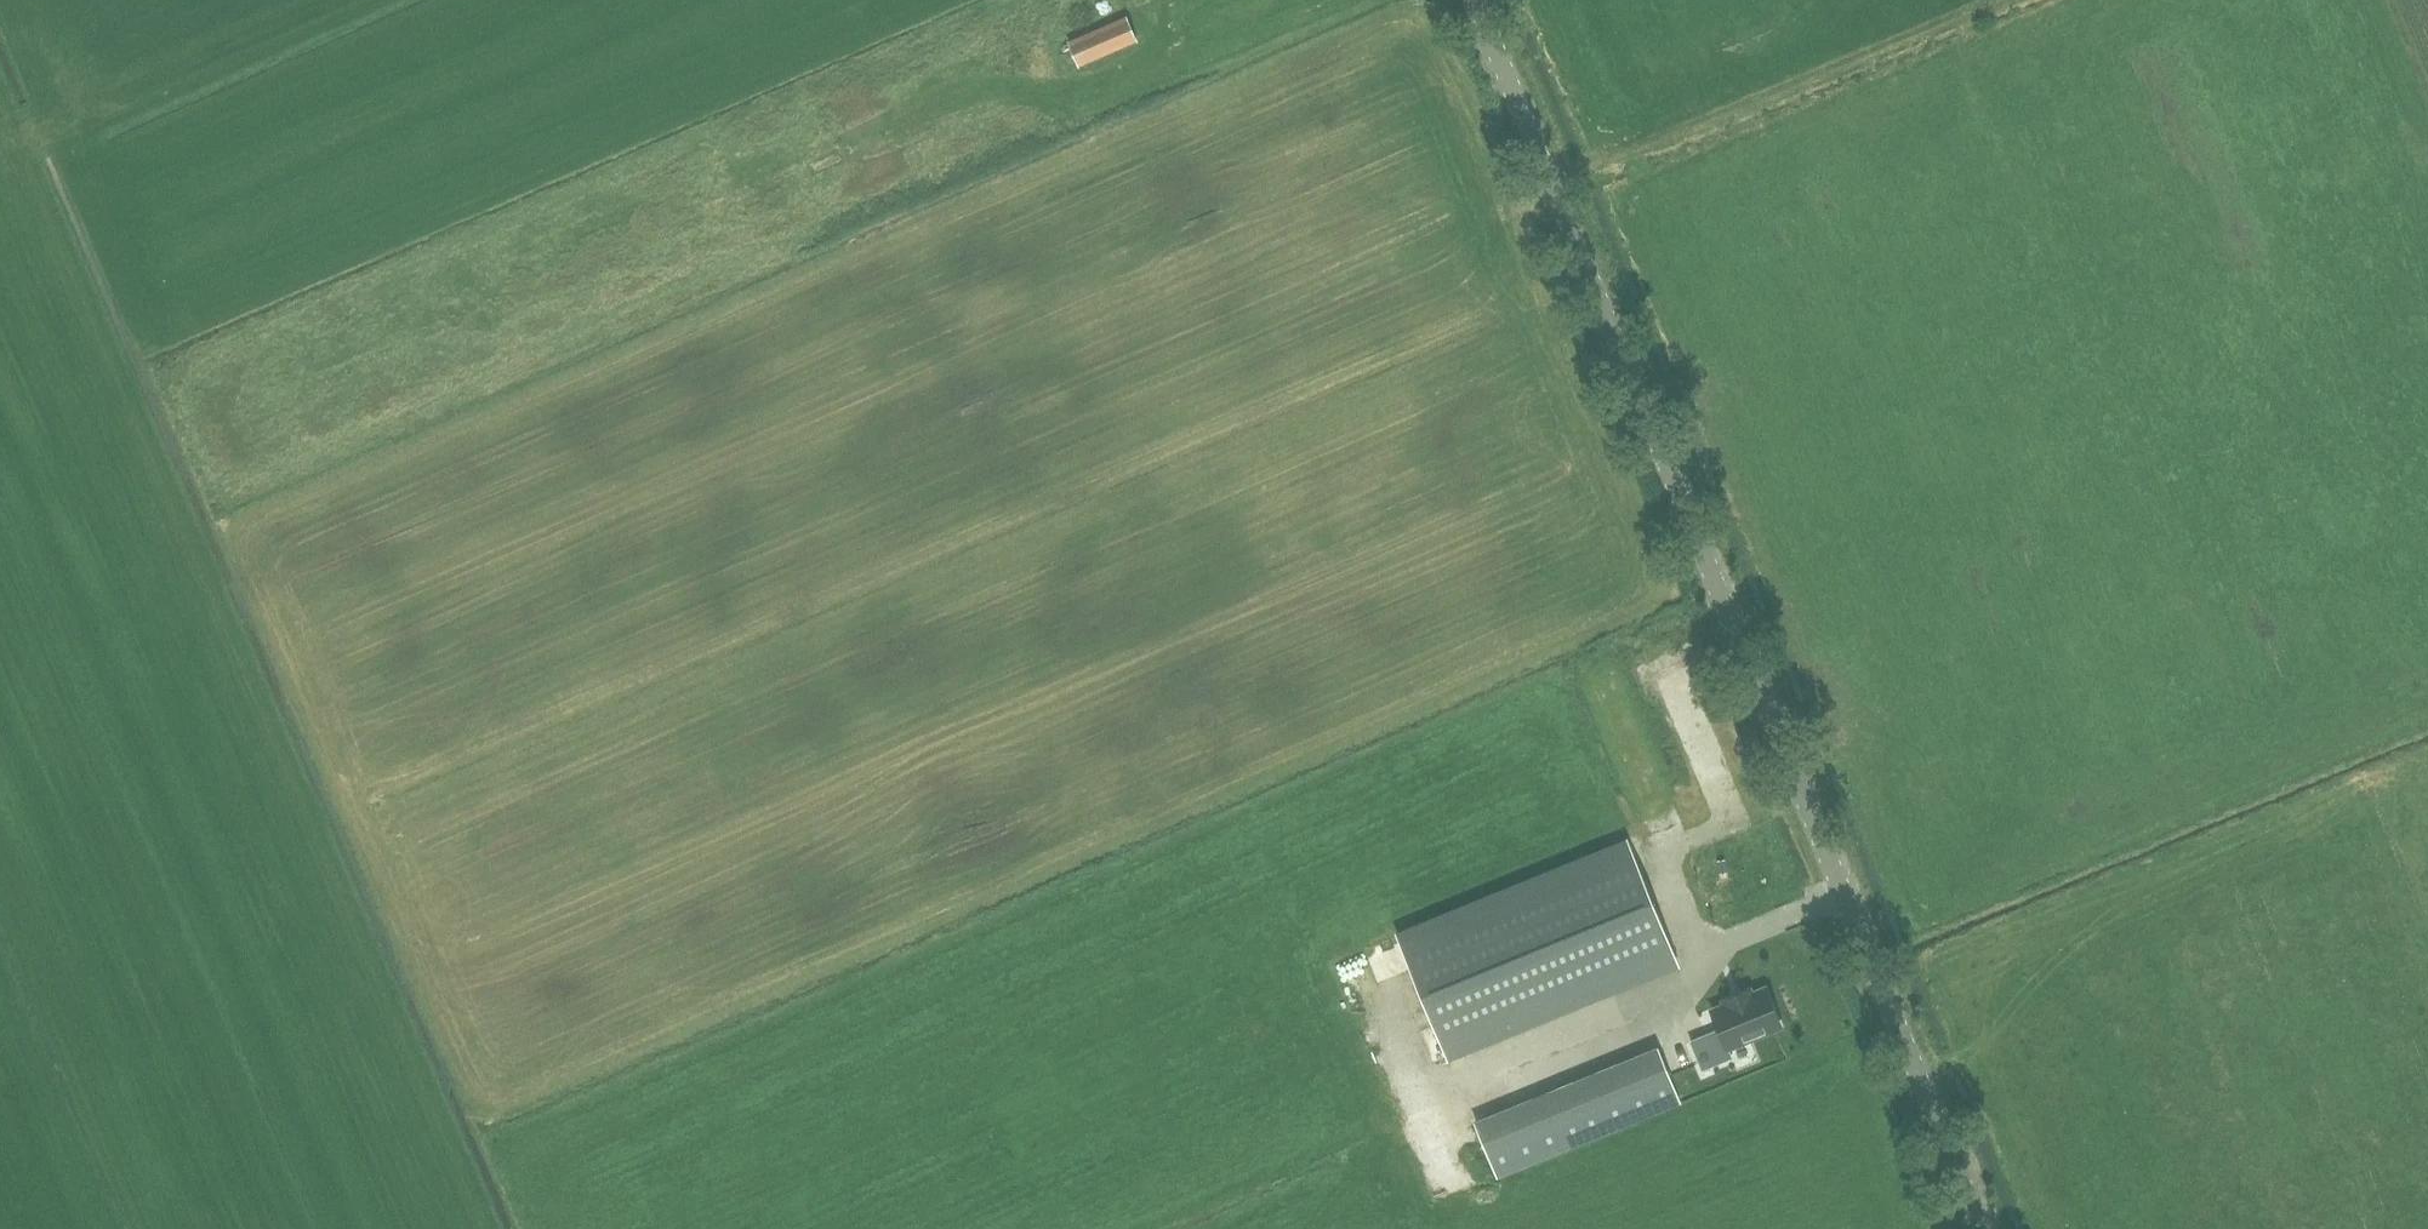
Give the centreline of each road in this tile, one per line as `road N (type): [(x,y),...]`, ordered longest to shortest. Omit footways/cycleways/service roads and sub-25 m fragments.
road 1 (unclassified): [(1979,1228),(1474,0)]

